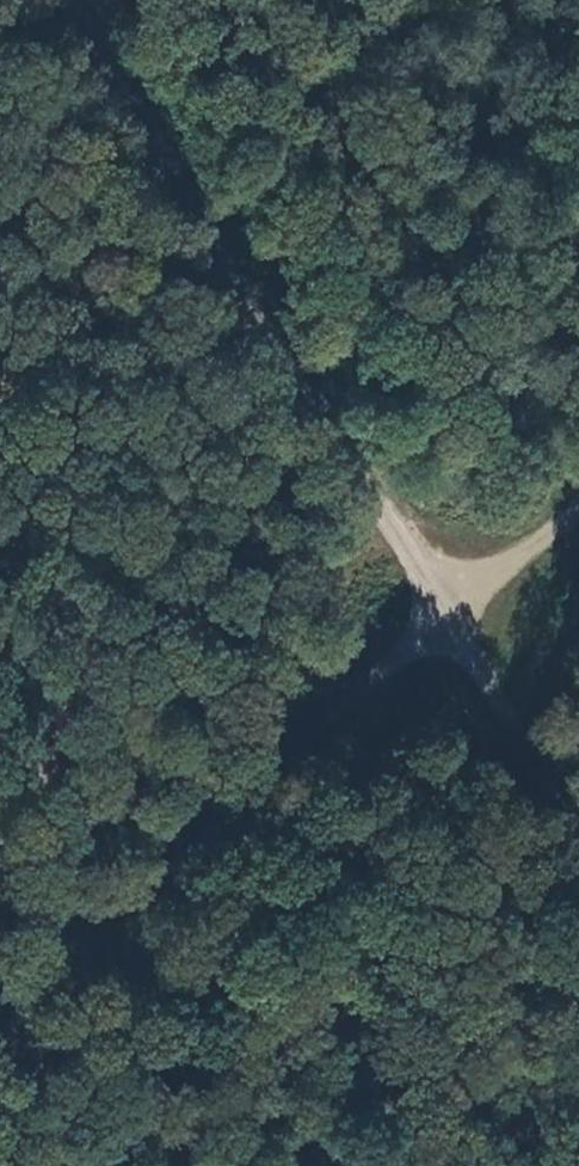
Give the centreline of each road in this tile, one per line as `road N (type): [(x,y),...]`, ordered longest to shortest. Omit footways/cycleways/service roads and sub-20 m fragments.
road 1 (track): [(578,800),(84,0)]
road 2 (track): [(578,506),(0,983)]

